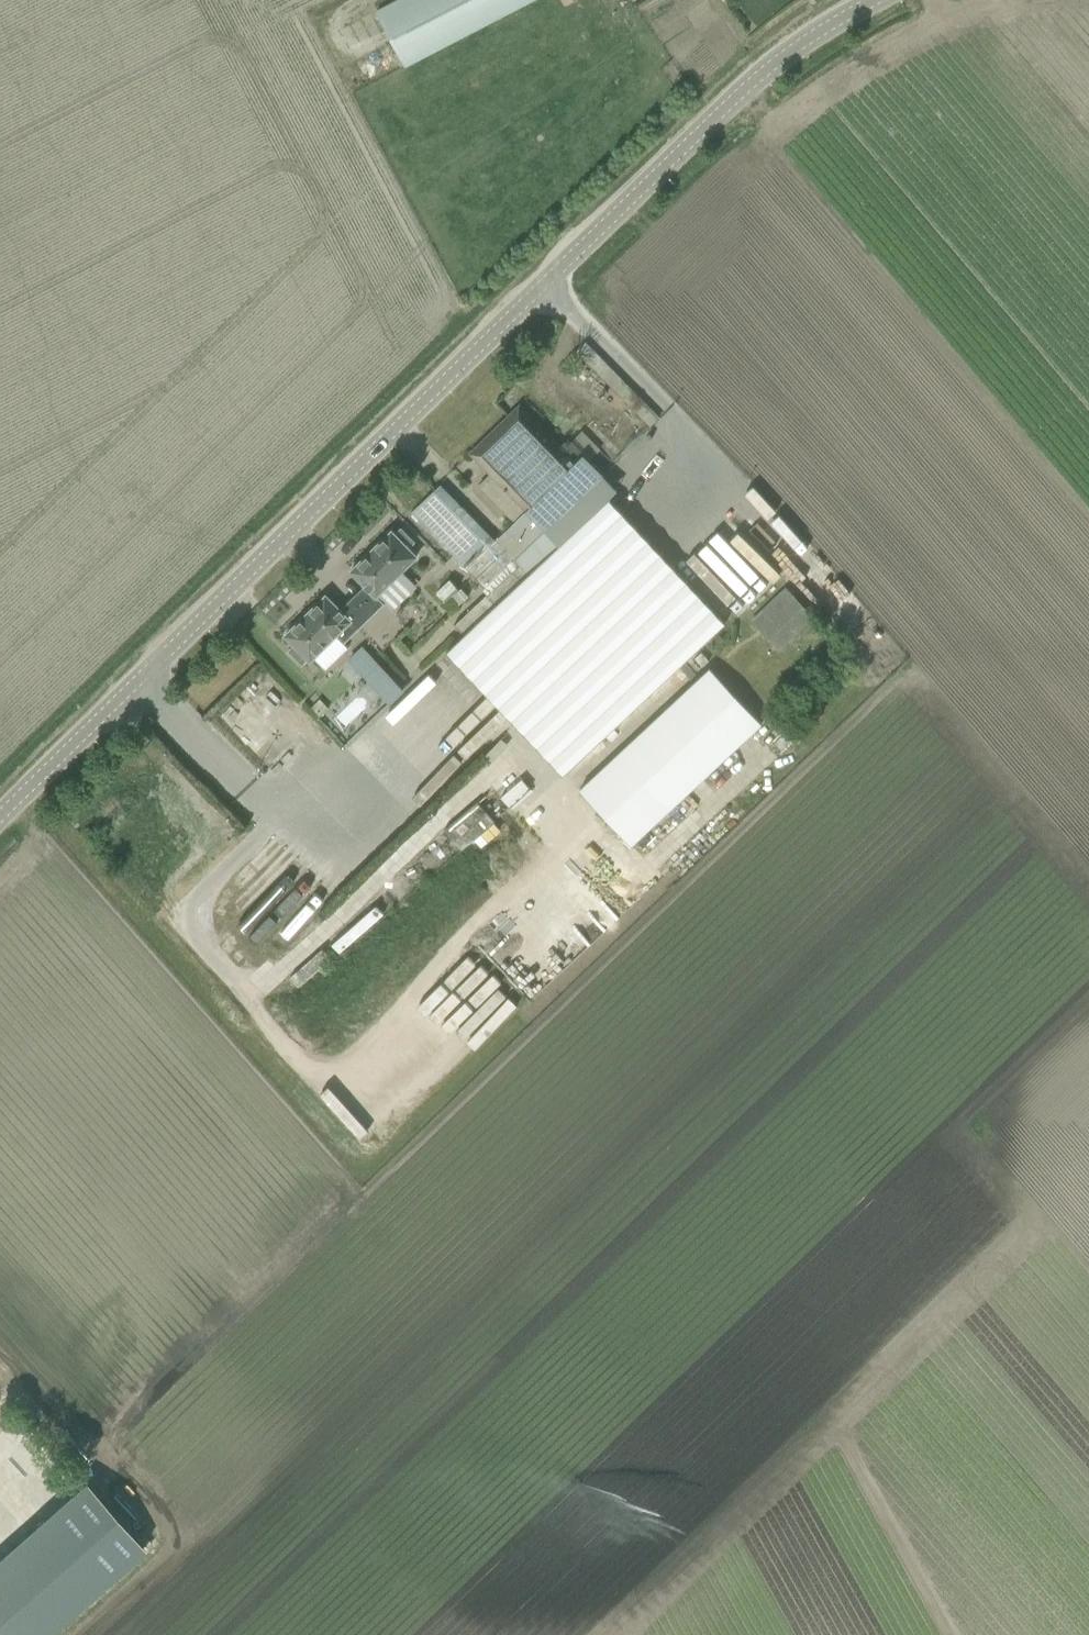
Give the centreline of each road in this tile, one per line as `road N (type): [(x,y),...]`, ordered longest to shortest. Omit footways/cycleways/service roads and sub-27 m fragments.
road 1 (tertiary): [(0,816),(772,66),(876,0)]

